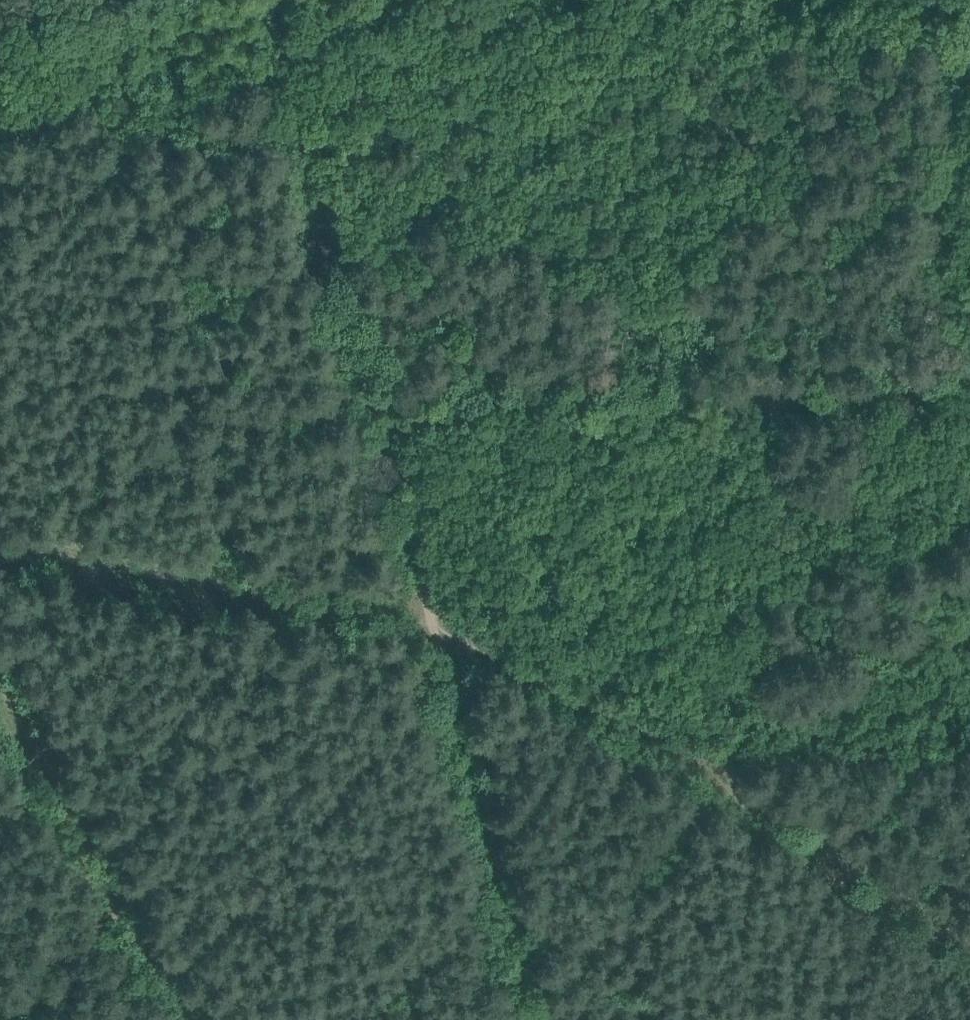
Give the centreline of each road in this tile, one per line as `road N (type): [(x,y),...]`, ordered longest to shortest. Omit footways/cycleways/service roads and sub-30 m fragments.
road 1 (track): [(443,606),(834,834),(969,937)]
road 2 (track): [(443,606),(0,541)]

